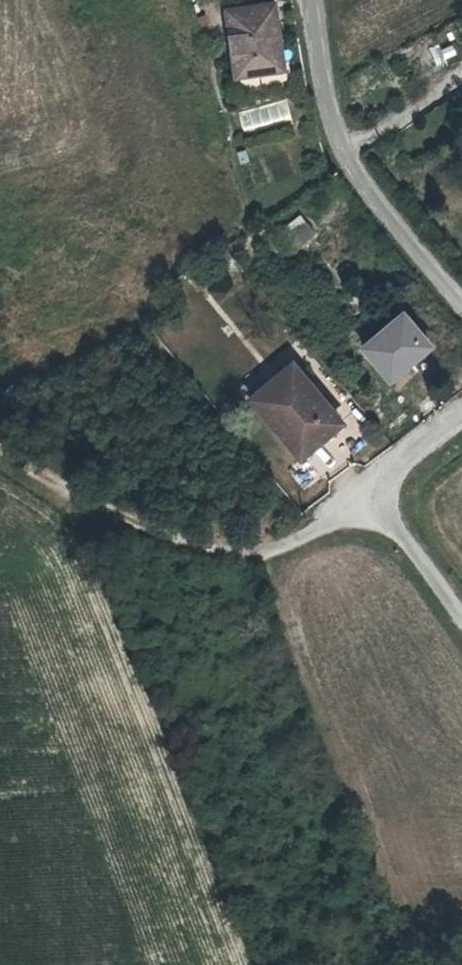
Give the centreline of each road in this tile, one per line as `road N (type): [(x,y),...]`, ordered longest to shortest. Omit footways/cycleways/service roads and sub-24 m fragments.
road 1 (track): [(0,454),(148,531),(212,548),(261,550),(375,501)]
road 2 (residential): [(317,0),(343,159),(461,303)]
road 3 (unclassified): [(461,420),(375,501),(461,616)]

